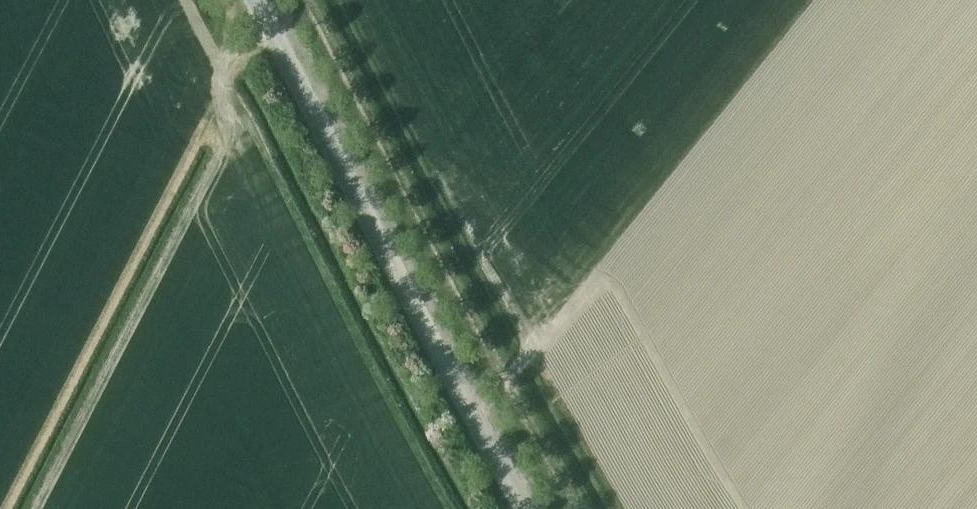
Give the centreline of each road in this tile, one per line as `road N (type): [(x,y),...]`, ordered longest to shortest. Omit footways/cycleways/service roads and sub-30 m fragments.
road 1 (unclassified): [(522,508),(254,0)]

